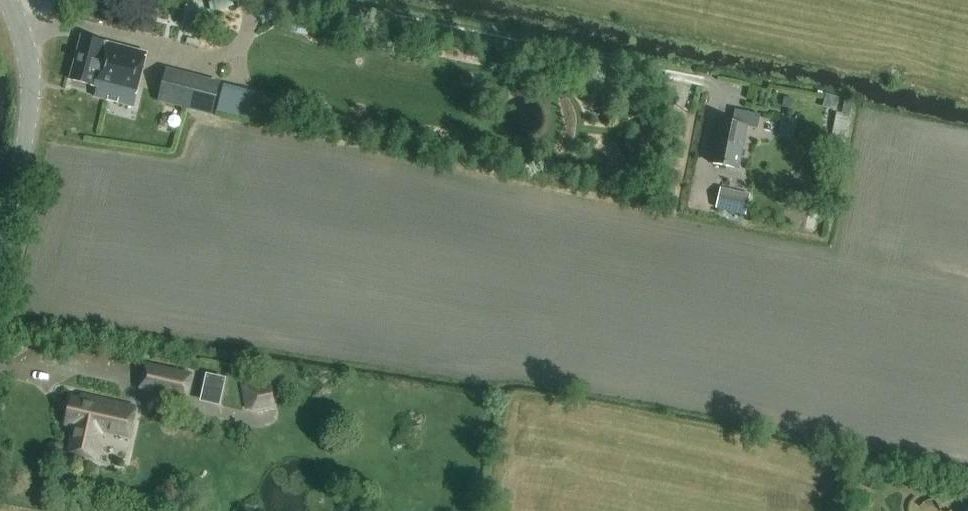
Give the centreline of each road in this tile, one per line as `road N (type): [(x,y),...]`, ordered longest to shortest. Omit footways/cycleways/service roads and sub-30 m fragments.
road 1 (tertiary): [(0,265),(33,115),(27,58),(8,0)]

